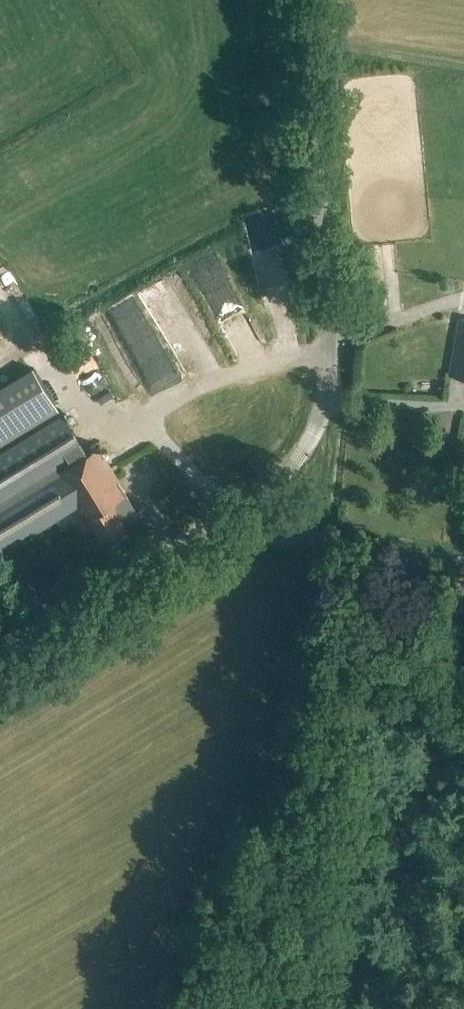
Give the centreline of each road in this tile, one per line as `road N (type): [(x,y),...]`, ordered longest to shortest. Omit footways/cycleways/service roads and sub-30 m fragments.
road 1 (tertiary): [(239,510),(306,446),(327,385),(300,0)]
road 2 (track): [(463,566),(450,700),(434,760),(330,1008)]
road 3 (tertiary): [(0,658),(239,510)]
road 4 (tertiary): [(463,565),(287,535),(239,510)]

